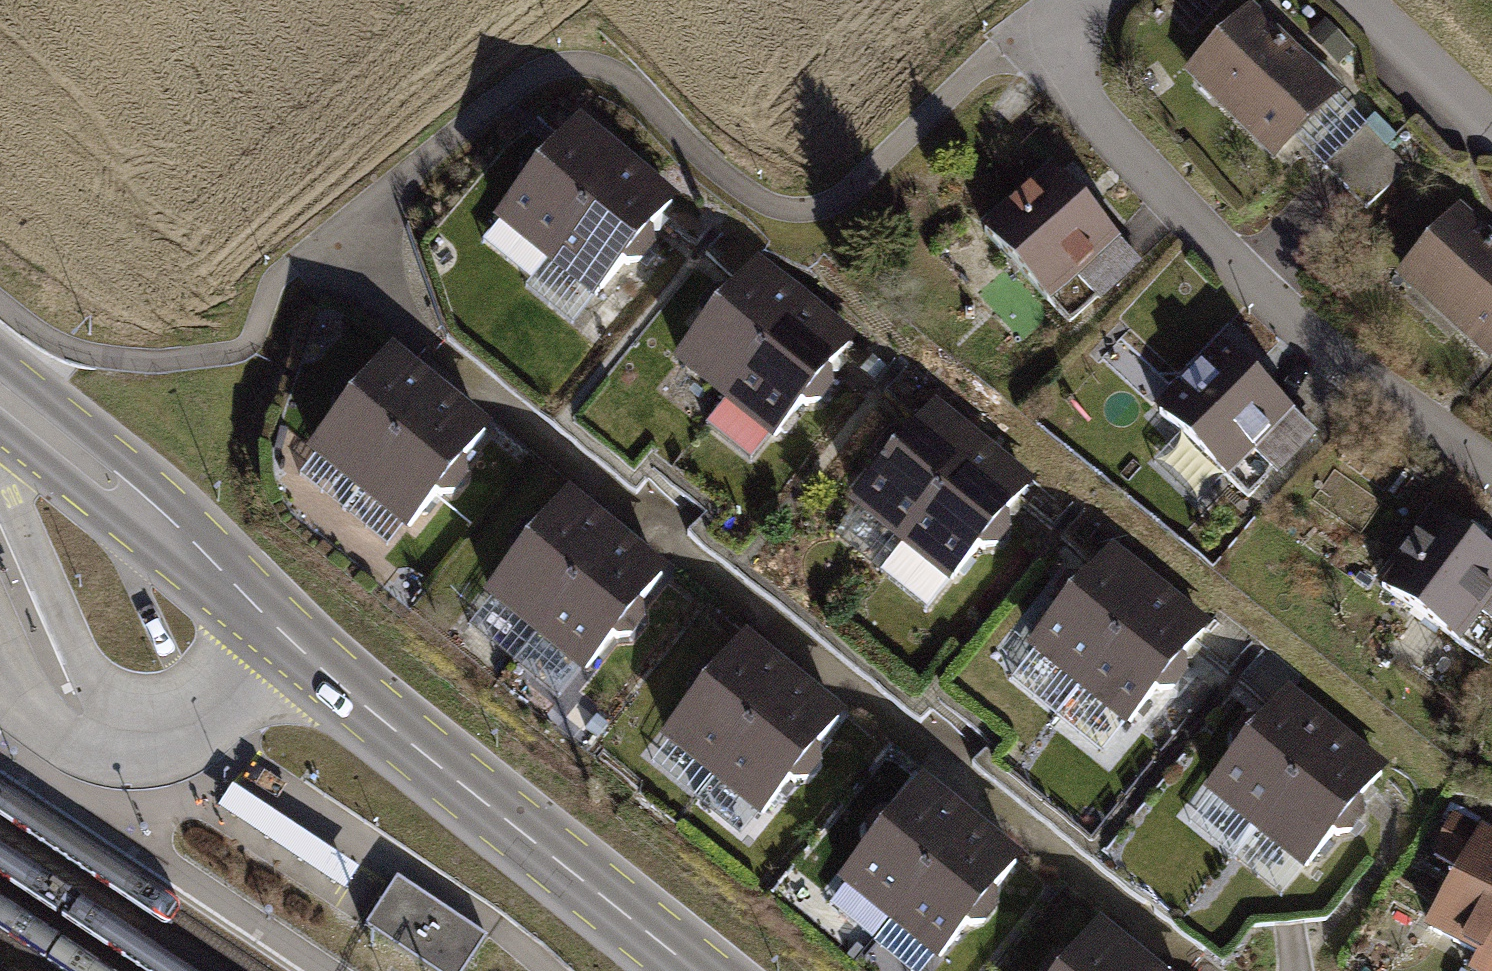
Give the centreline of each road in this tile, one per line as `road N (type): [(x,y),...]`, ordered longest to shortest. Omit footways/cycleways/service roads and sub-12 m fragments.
road 1 (residential): [(1073,0),(1020,36),(1359,390),(1491,471)]
road 2 (primary): [(695,970),(284,635),(187,541)]
road 3 (primary): [(187,541),(128,461),(0,359)]
road 4 (primary): [(0,429),(112,511),(187,541)]
road 5 (residential): [(1356,0),(1491,130)]

